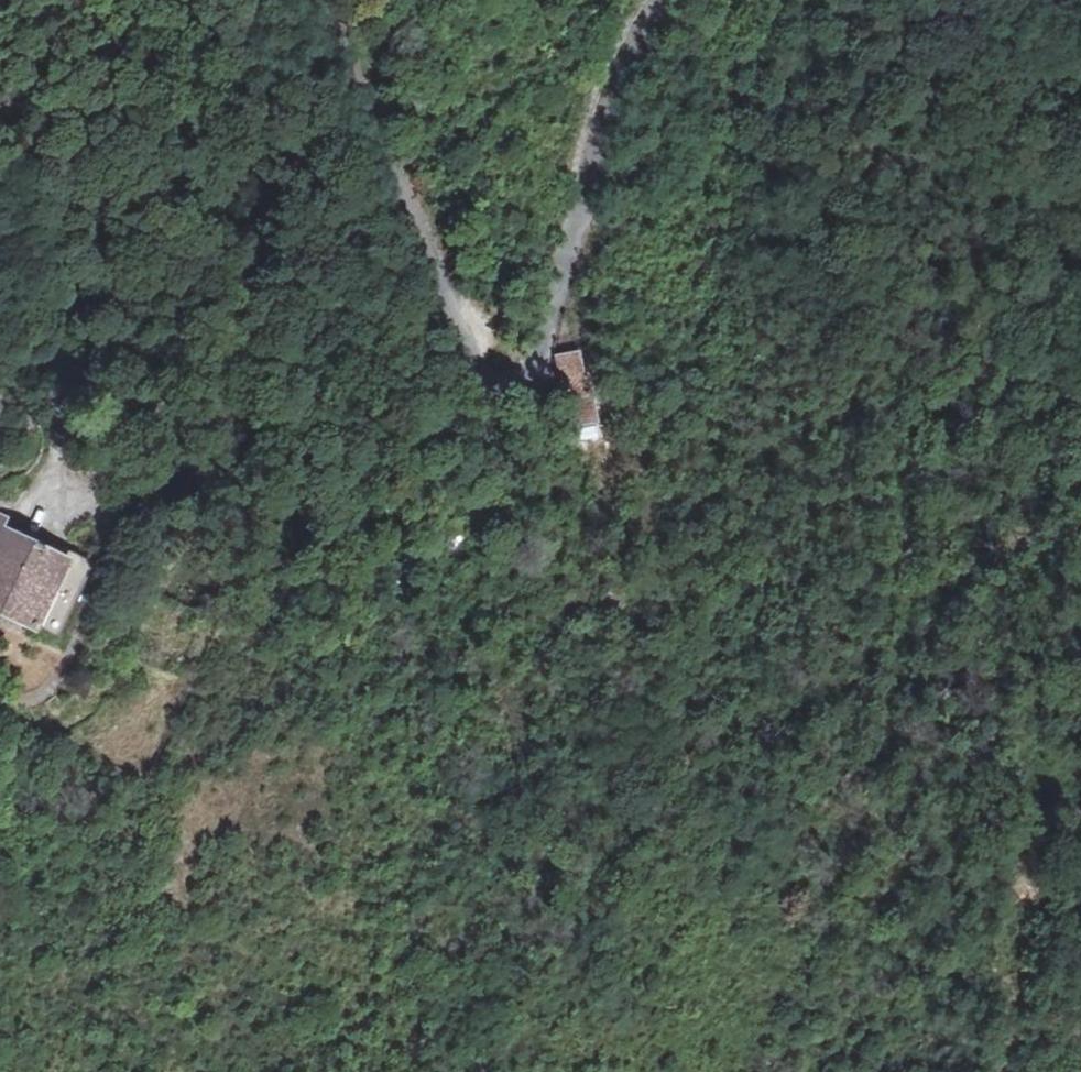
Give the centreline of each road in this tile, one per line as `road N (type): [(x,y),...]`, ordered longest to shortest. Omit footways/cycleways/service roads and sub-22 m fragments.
road 1 (unclassified): [(664,0),(617,90),(544,352),(536,370),(518,377),(490,367),(473,342),(326,0)]

